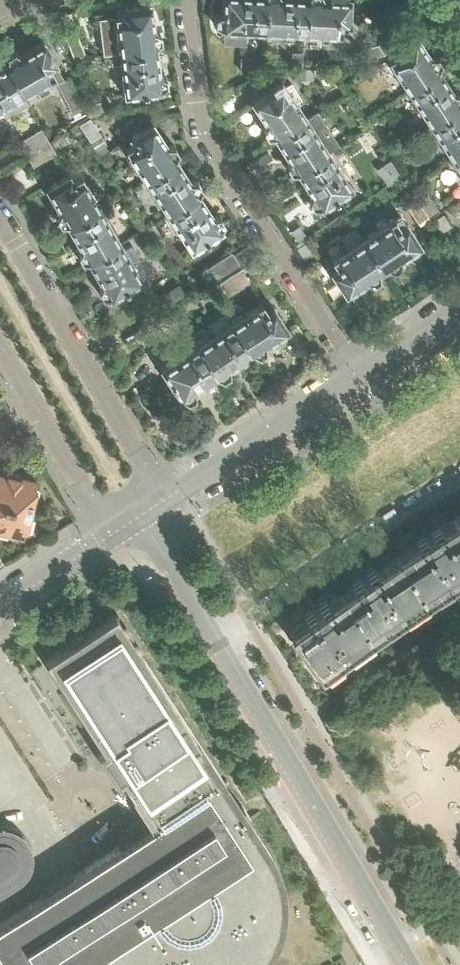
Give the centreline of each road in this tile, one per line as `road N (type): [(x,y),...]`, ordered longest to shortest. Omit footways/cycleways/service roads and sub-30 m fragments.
road 1 (residential): [(141,517),(409,964)]
road 2 (residential): [(352,380),(204,132),(187,0)]
road 3 (residential): [(164,501),(0,220)]
road 4 (residential): [(0,337),(116,532)]
road 5 (residential): [(164,501),(352,380)]
road 6 (residential): [(0,608),(116,532)]
road 7 (residential): [(352,380),(459,310)]

